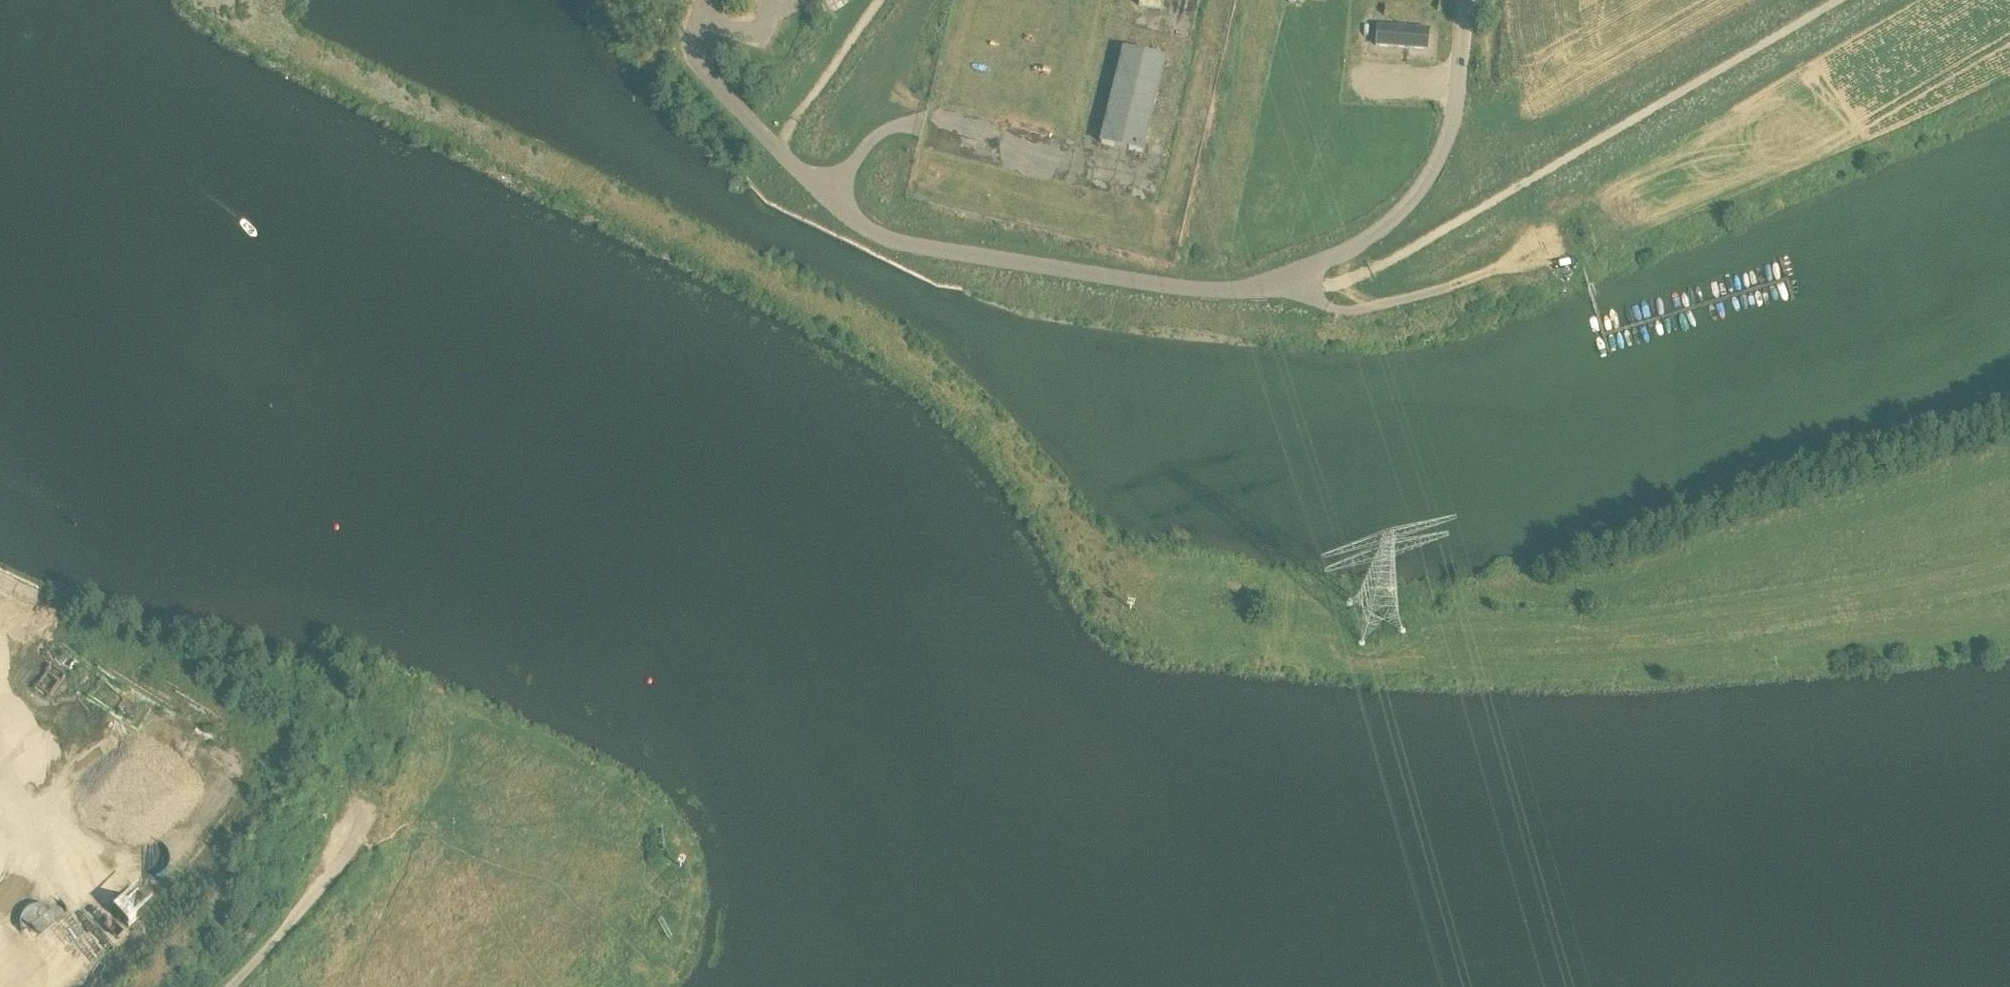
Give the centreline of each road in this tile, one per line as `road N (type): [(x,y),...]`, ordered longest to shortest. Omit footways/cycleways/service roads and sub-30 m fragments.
road 1 (unclassified): [(704,19),(694,45),(720,90),(878,239),(1187,290),(1254,289),(1292,279),(1402,222),(1424,190),(1458,0)]
road 2 (unclassified): [(228,986),(322,881),(368,803)]

